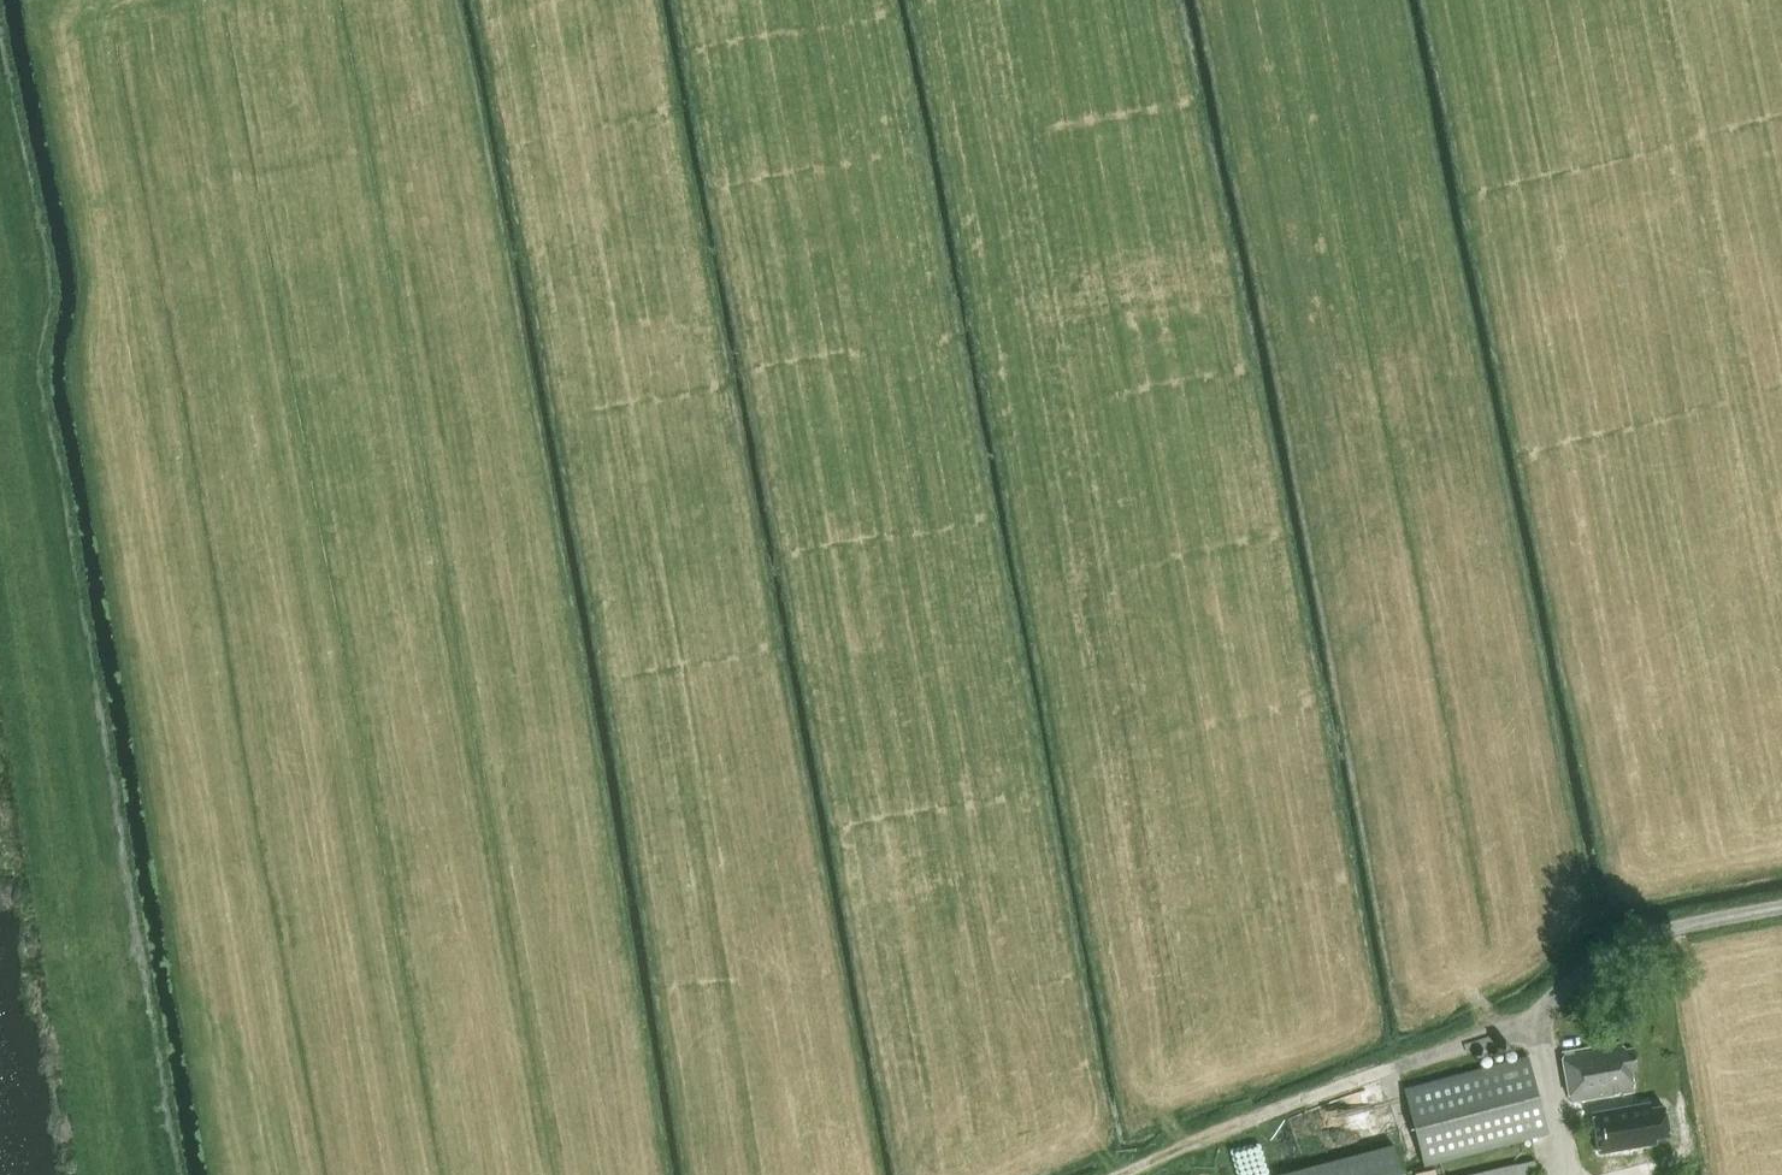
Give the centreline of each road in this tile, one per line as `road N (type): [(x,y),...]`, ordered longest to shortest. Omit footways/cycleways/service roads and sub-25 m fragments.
road 1 (track): [(1781,906),(1637,939),(1510,1023),(1119,1174)]

